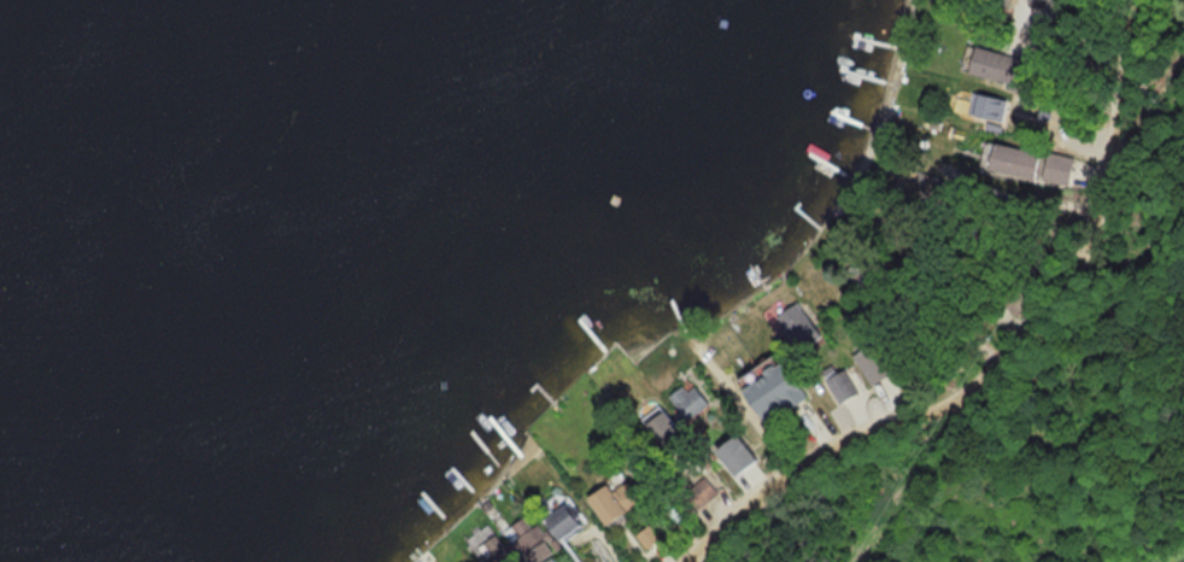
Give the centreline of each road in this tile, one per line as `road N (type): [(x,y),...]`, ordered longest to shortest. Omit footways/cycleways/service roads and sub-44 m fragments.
road 1 (residential): [(1130,0),(1121,101),(1095,218),(1007,362),(979,390),(836,443),(686,561)]

